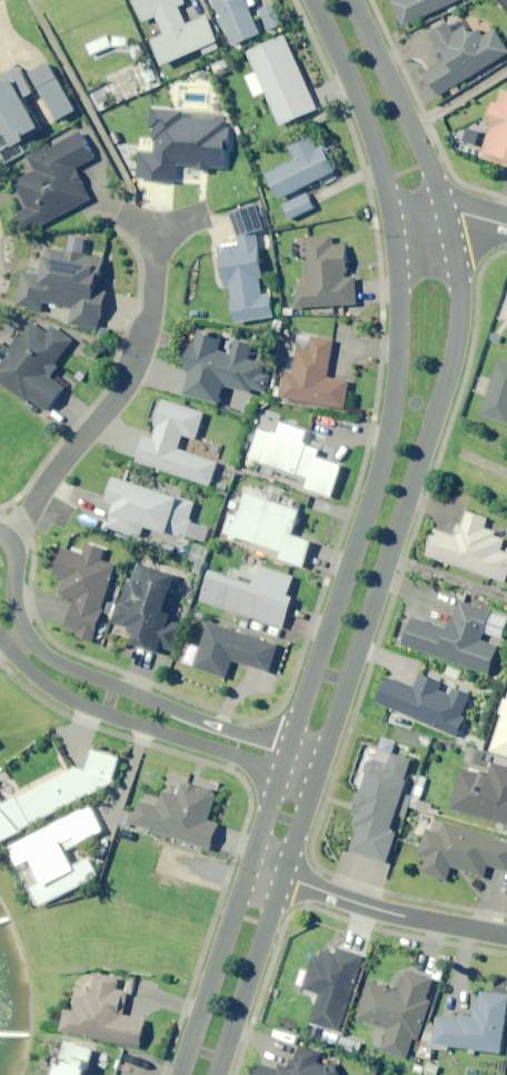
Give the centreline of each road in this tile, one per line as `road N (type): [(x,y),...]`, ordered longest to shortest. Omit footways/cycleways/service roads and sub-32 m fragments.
road 1 (tertiary): [(449,216),(459,335),(322,759)]
road 2 (tertiary): [(288,746),(385,448),(400,297),(394,229)]
road 3 (residential): [(9,542),(17,610),(29,638),(57,662),(288,746)]
road 4 (residential): [(9,542),(129,374),(146,322),(153,236)]
road 5 (residential): [(281,772),(80,709),(0,638)]
road 6 (tertiary): [(394,229),(357,94),(313,0)]
road 7 (tertiary): [(351,0),(449,216)]
road 8 (residential): [(284,878),(377,909),(506,934)]
road 9 (tertiary): [(179,1074),(250,866)]
road 10 (tertiary): [(284,878),(216,1074)]

